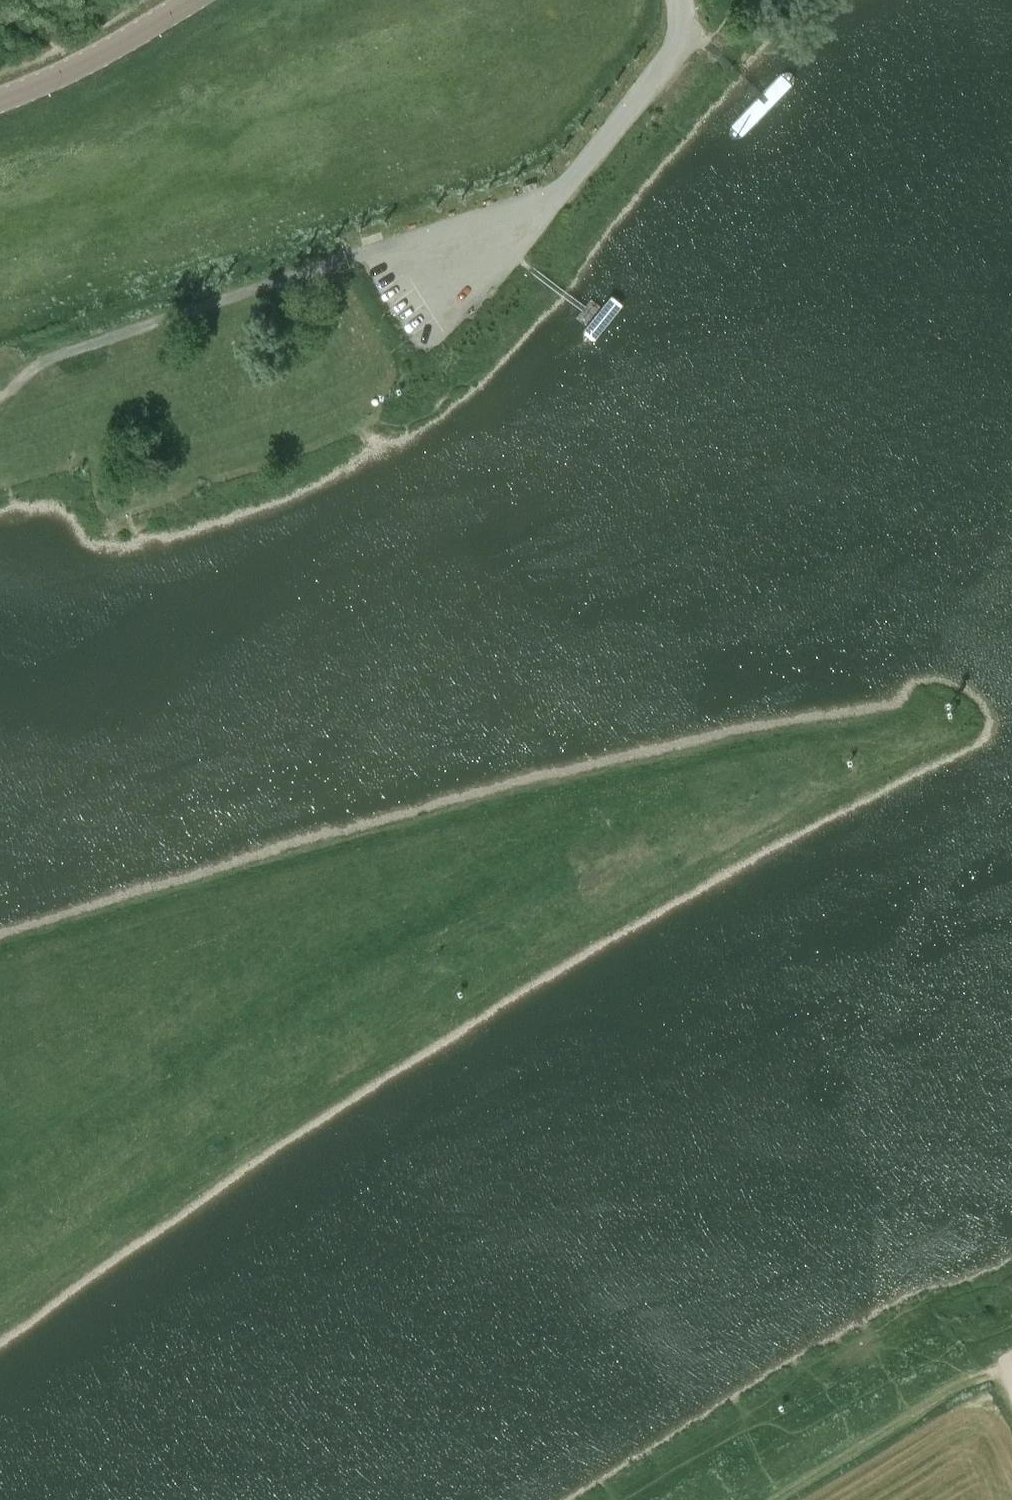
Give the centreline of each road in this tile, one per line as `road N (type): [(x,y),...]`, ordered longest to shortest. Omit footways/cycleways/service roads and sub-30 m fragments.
road 1 (unclassified): [(351,258),(568,189),(662,71),(677,43),(677,0)]
road 2 (tertiary): [(0,100),(116,47),(193,0)]

